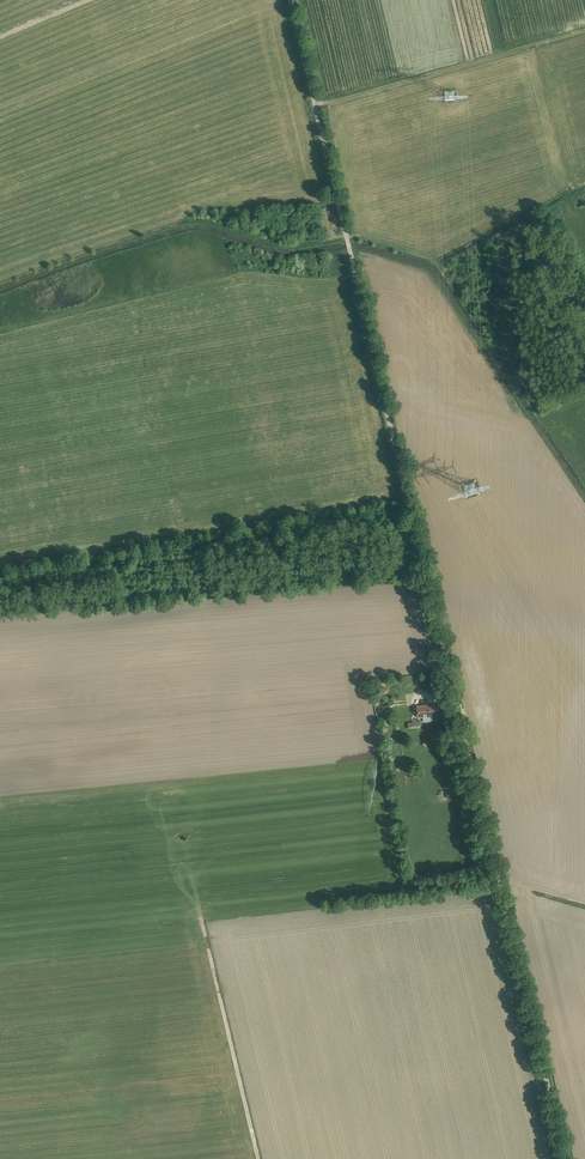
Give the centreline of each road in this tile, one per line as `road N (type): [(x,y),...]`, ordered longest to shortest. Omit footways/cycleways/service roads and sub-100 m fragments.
road 1 (track): [(568,1158),(292,0)]
road 2 (track): [(0,108),(274,0)]
road 3 (track): [(204,923),(260,1158)]

